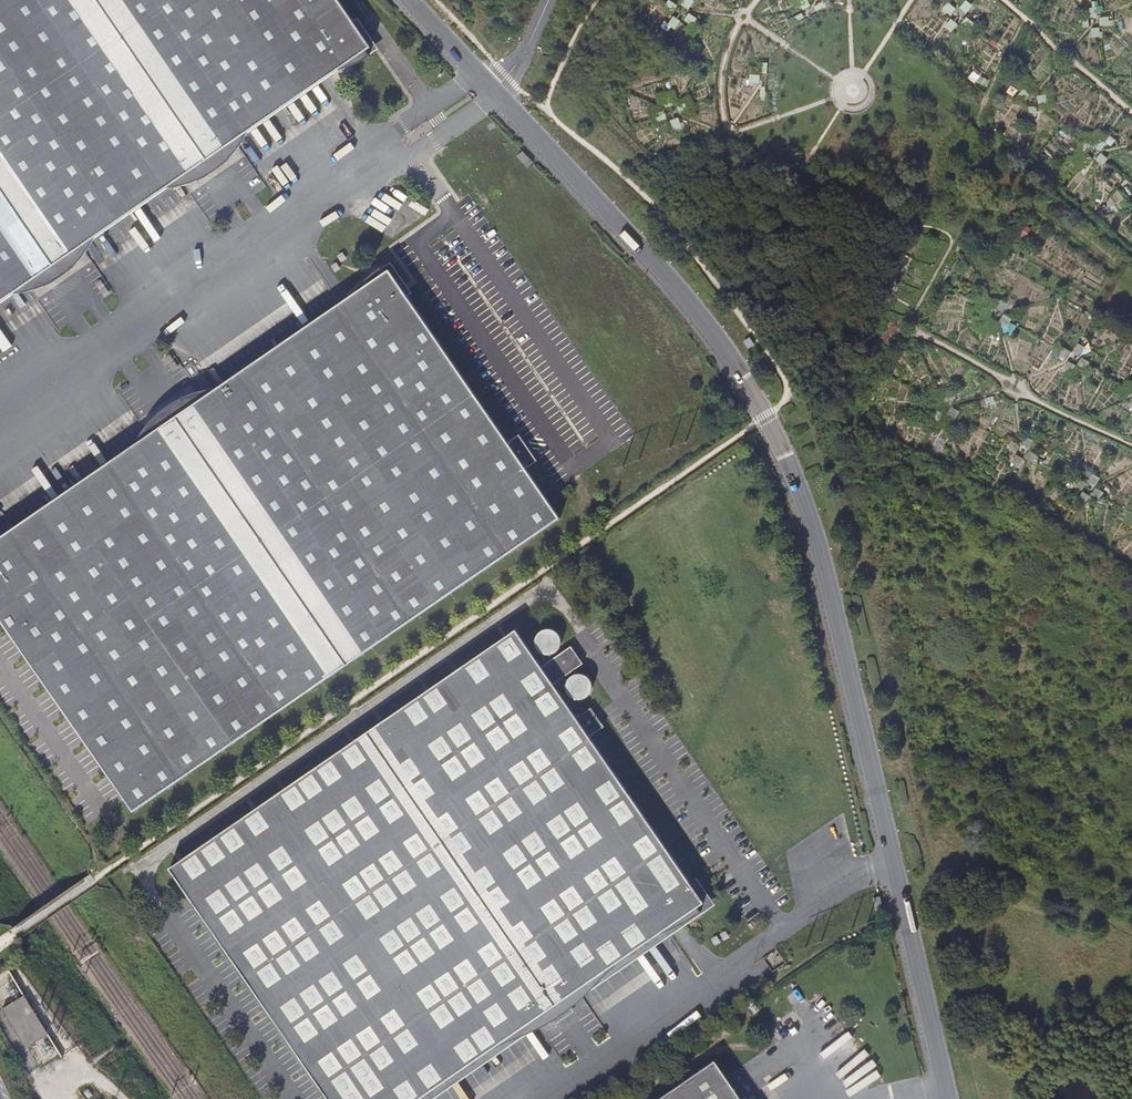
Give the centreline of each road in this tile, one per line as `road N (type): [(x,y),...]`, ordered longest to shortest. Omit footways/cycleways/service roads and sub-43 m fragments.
road 1 (unclassified): [(949,1098),(830,595),(786,457),(737,366),(691,304),(409,0)]

